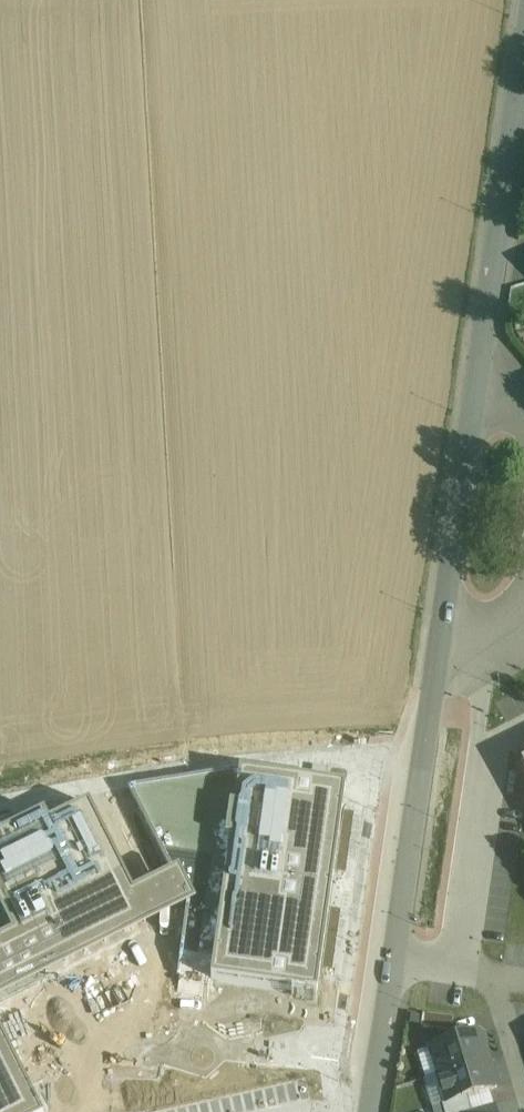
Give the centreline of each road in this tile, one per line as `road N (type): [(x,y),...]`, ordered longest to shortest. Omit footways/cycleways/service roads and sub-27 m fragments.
road 1 (residential): [(523,50),(395,962)]
road 2 (residential): [(395,962),(494,976),(523,1085)]
road 3 (residential): [(395,962),(371,1111)]

